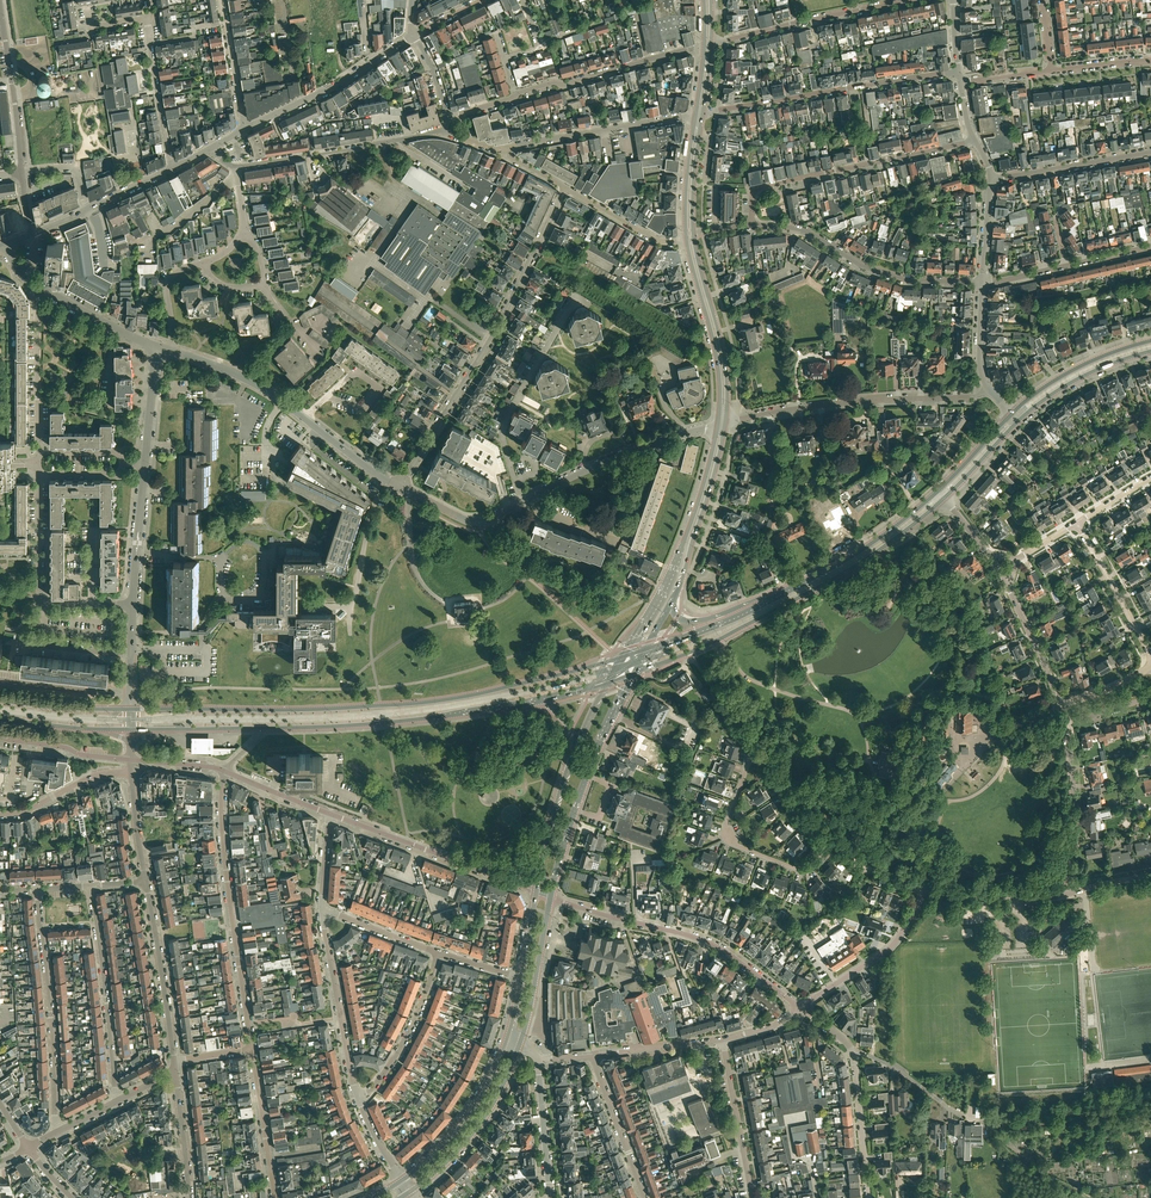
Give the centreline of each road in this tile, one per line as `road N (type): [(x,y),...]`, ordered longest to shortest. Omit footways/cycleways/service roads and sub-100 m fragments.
road 1 (secondary): [(624,657),(429,702),(131,709)]
road 2 (primary): [(634,672),(720,639),(838,576),(944,498)]
road 3 (residential): [(400,486),(492,337),(566,187)]
road 4 (primary): [(726,422),(723,355),(693,228),(703,112)]
road 5 (secondary): [(260,728),(408,720),(543,699)]
road 6 (residential): [(225,771),(227,869),(252,1049)]
road 7 (residential): [(801,1008),(709,943),(550,898)]
road 8 (residential): [(400,486),(261,387),(170,351)]
road 9 (residential): [(752,226),(759,188),(974,140)]
road 10 (residential): [(703,112),(958,71)]
road 11 (primary): [(718,424),(681,550),(624,657)]
road 12 (residential): [(486,521),(609,461),(718,424)]
road 13 (residential): [(726,422),(847,402),(970,396)]
road 14 (residential): [(982,283),(906,280),(865,267),(804,231),(752,226)]
road 15 (residential): [(59,1131),(37,890)]
road 16 (primary): [(550,898),(590,767),(634,672)]
road 17 (residential): [(536,891),(330,813)]
road 18 (residential): [(132,604),(40,600),(39,475)]
road 19 (residential): [(119,1100),(91,887)]
road 20 (residential): [(828,844),(800,870),(731,842),(726,824),(757,754)]
road 21 (residential): [(516,95),(705,46)]
road 22 (primary): [(938,491),(852,557),(776,597)]
road 23 (unclassified): [(507,147),(696,113)]
road 24 (primary): [(670,605),(726,422)]
road 25 (unclassified): [(246,129),(412,34)]
road 26 (residential): [(359,1098),(323,911)]
road 27 (primary): [(411,1192),(489,1112),(520,1043)]
road 28 (primary): [(687,241),(718,360),(718,424)]
road 29 (residential): [(156,347),(37,285),(7,244)]
road 30 (residential): [(146,882),(174,1061)]
road 31 (residential): [(801,1008),(891,946),(929,886)]
road 32 (primary): [(507,1039),(468,1118),(403,1181)]
road 33 (unclassified): [(1068,893),(1073,785),(1065,724)]
road 34 (residential): [(439,954),(400,1049),(359,1098)]
road 35 (unclassified): [(22,172),(1,11)]
road 36 (residential): [(1150,152),(991,178)]
road 37 (residential): [(752,1197),(721,1041)]
road 38 (primary): [(1150,340),(1076,368),(1012,413)]
road 39 (primary): [(579,744),(536,891)]
road 40 (residential): [(171,169),(146,19)]
road 41 (residential): [(645,1197),(593,1055)]
road 42 (residential): [(275,1197),(252,1049)]
road 43 (residential): [(1150,655),(1078,524)]
road 44 (primary): [(1019,420),(1075,380),(1150,351)]
road 45 (unclassified): [(235,166),(382,143)]
road 46 (primary): [(520,1043),(550,898)]
road 47 (residential): [(867,1197),(854,1053)]
road 48 (primary): [(776,597),(645,651)]
road 49 (residential): [(0,814),(25,812),(93,776),(132,771)]
road 50 (residential): [(132,604),(145,464)]
road 51 (residential): [(1012,413),(981,372),(982,283)]
road 52 (unclassified): [(929,886),(1068,893)]
road 53 (tertiary): [(550,1197),(537,1060)]
road 54 (residential): [(40,453),(39,317)]
road 55 (residential): [(687,241),(660,241),(566,187)]
road 56 (unclassified): [(1060,706),(1007,583)]
road 57 (secondary): [(131,709),(0,701)]
road 58 (unclassified): [(246,129),(222,0)]
road 59 (residential): [(721,1041),(593,1055)]
road 60 (primary): [(696,113),(687,241)]
road 61 (residential): [(189,1197),(175,1073)]
road 62 (residential): [(961,1115),(892,1067),(854,1053)]
road 63 (residential): [(439,954),(323,911)]

